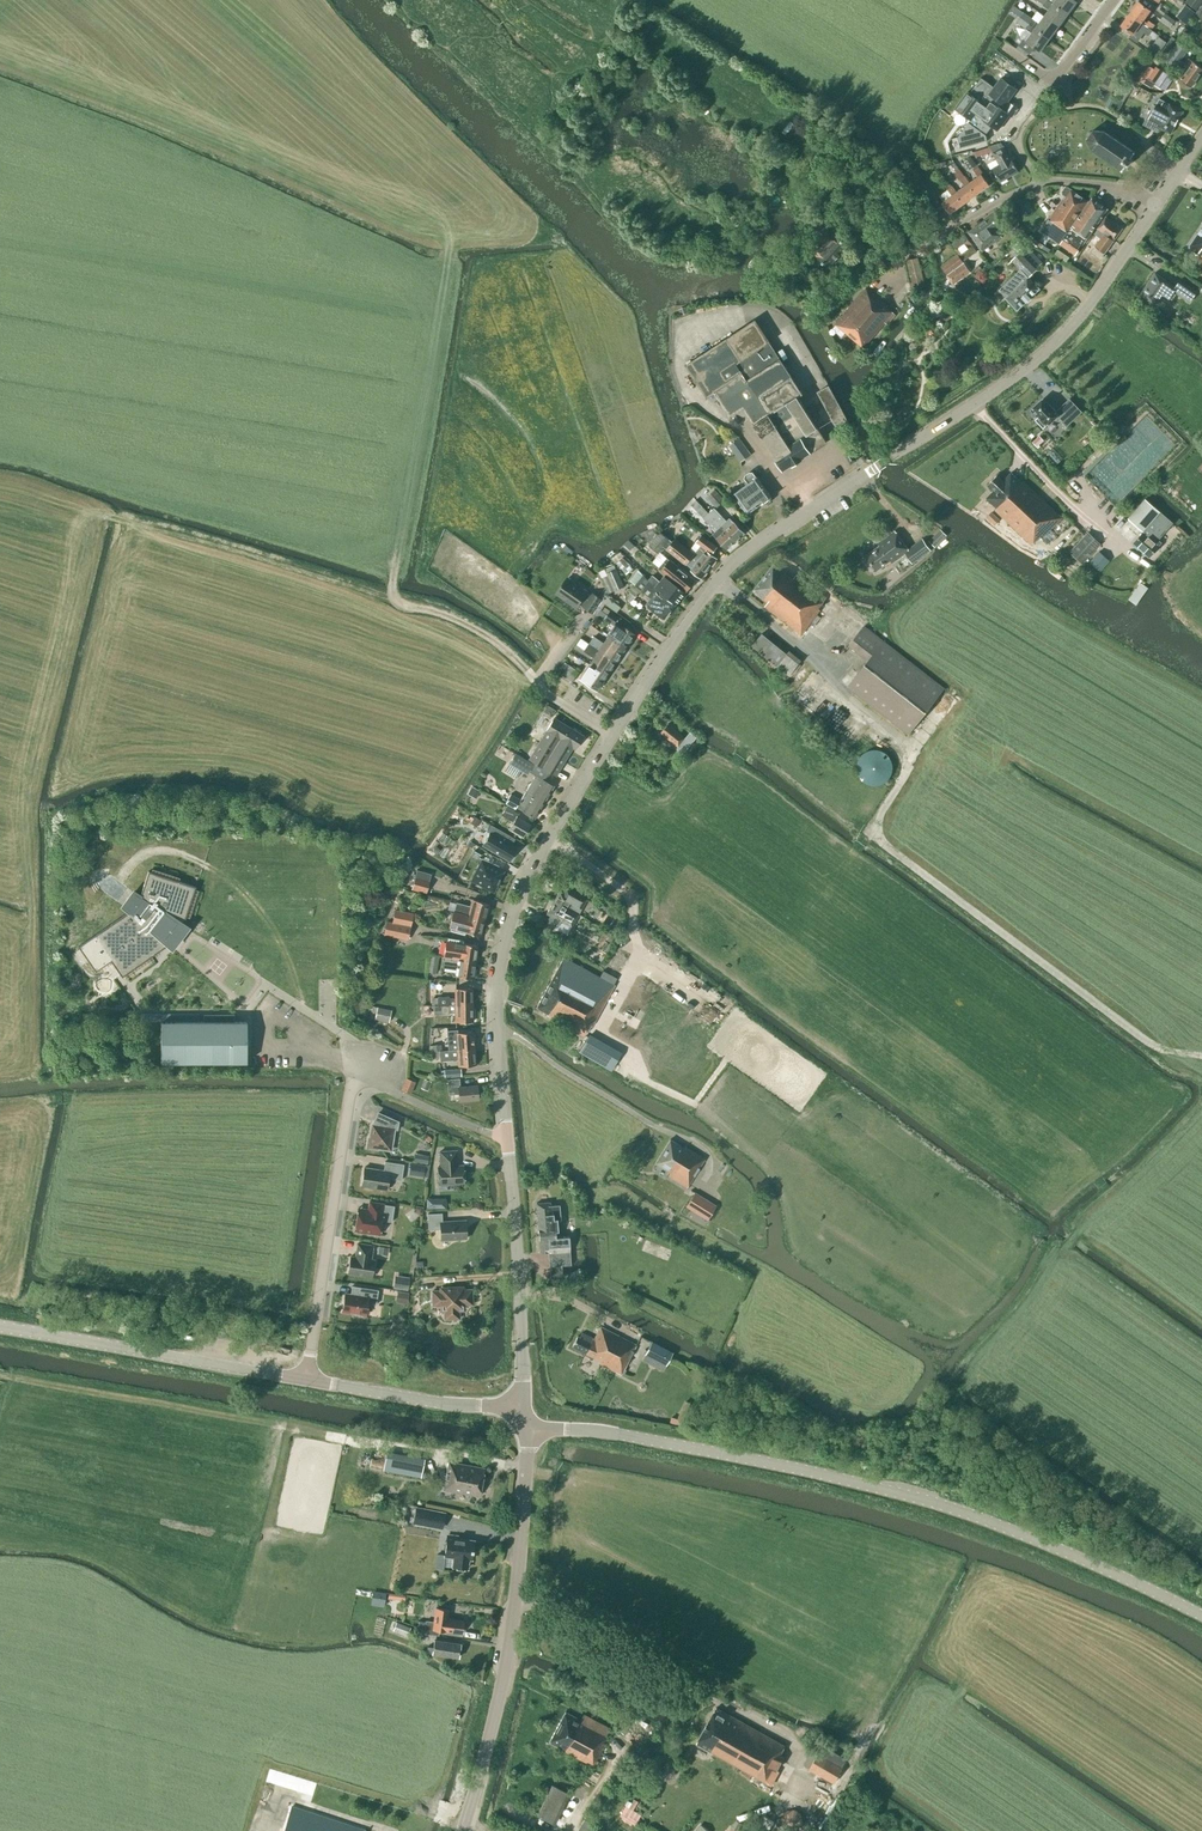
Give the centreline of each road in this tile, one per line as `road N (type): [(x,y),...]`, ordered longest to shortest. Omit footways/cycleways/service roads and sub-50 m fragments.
road 1 (tertiary): [(525,1405),(497,993),(522,890),(684,627),(736,561),(974,404)]
road 2 (secondary): [(1201,1609),(909,1496),(619,1434),(527,1430)]
road 3 (track): [(614,738),(472,627),(392,598),(393,531),(428,284),(447,263),(451,238)]
road 4 (track): [(942,703),(881,813),(879,839),(1149,1044),(1201,1055)]
road 5 (track): [(604,1029),(627,1070),(706,1110),(771,1169),(806,1261),(914,1326),(951,1338),(962,1331)]
road 6 (tertiary): [(458,1830),(512,1635),(527,1430)]
road 7 (track): [(392,598),(87,514)]
road 8 (secondary): [(307,1380),(0,1327)]
road 9 (residential): [(307,1380),(354,1074)]
road 10 (tertiary): [(974,404),(1073,326),(1157,206)]
road 11 (secondary): [(525,1405),(452,1404),(307,1380)]
road 12 (residential): [(974,404),(1120,547)]
road 13 (residential): [(1037,184),(1119,188),(1157,206)]
road 14 (residential): [(928,243),(1037,184)]

